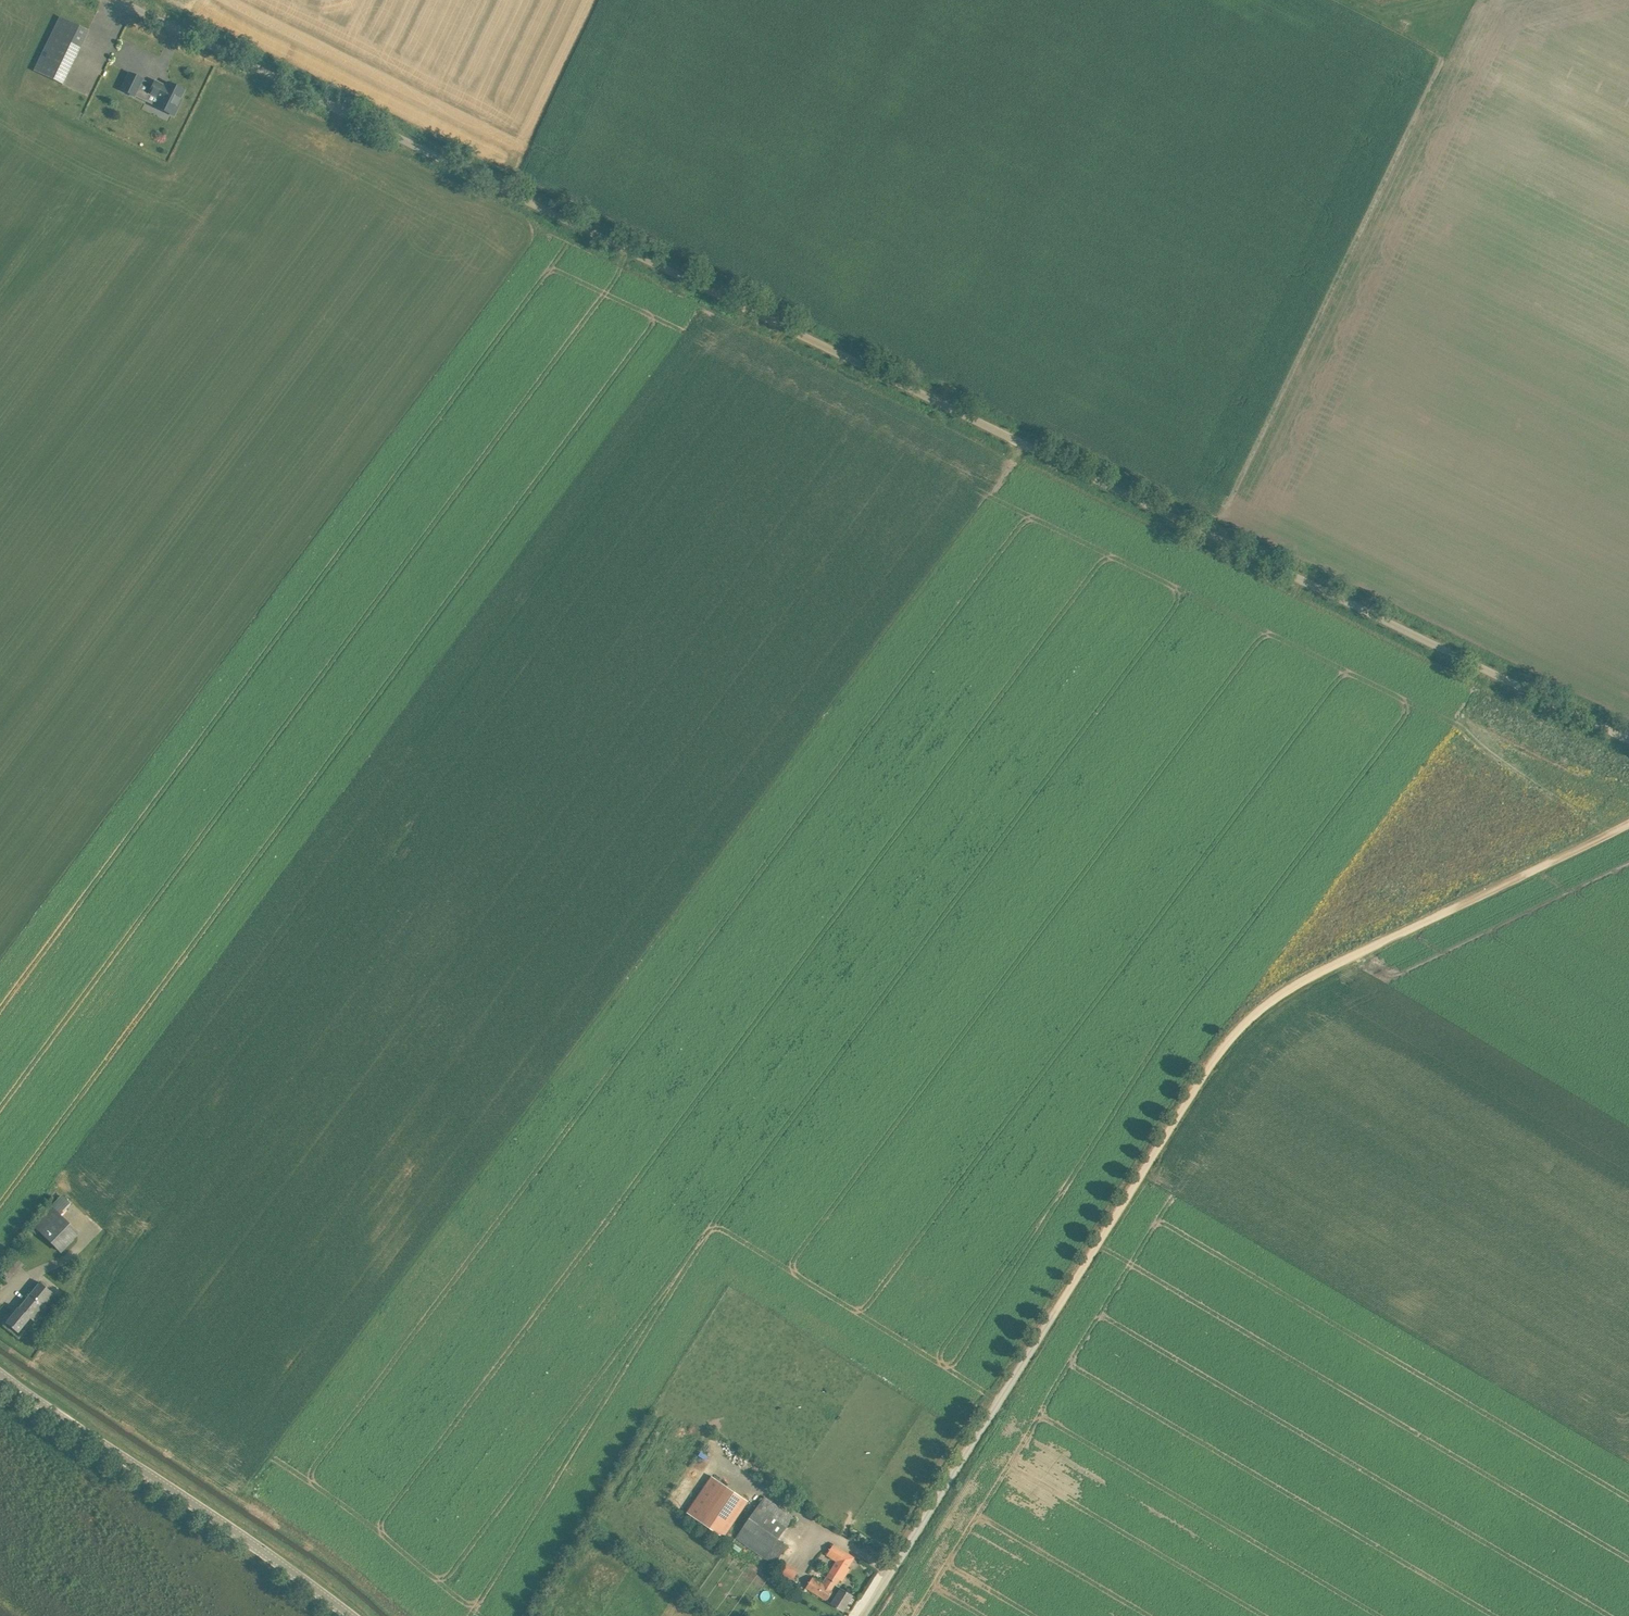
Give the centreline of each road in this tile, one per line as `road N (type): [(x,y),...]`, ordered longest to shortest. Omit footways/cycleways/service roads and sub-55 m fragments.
road 1 (unclassified): [(1628,739),(118,0)]
road 2 (track): [(902,1562),(1226,1043),(1250,1018),(1628,820)]
road 3 (tertiary): [(359,1615),(281,1556),(88,1440),(0,1371)]

